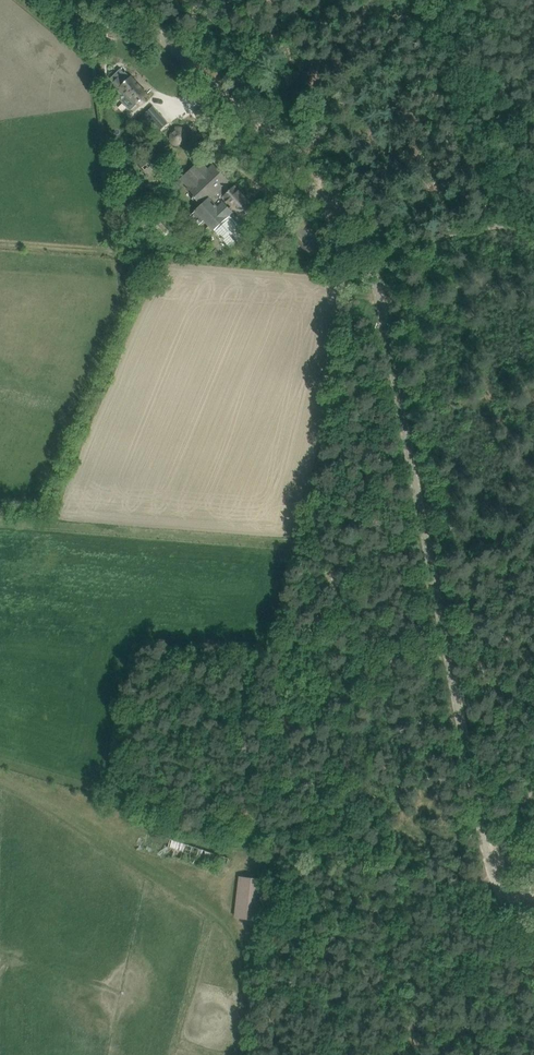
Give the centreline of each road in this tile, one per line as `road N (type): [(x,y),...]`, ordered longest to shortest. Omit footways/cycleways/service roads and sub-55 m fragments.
road 1 (unclassified): [(533,961),(498,892),(477,823),(372,282),(362,259),(240,117),(116,0)]
road 2 (track): [(533,233),(499,225),(362,259)]

